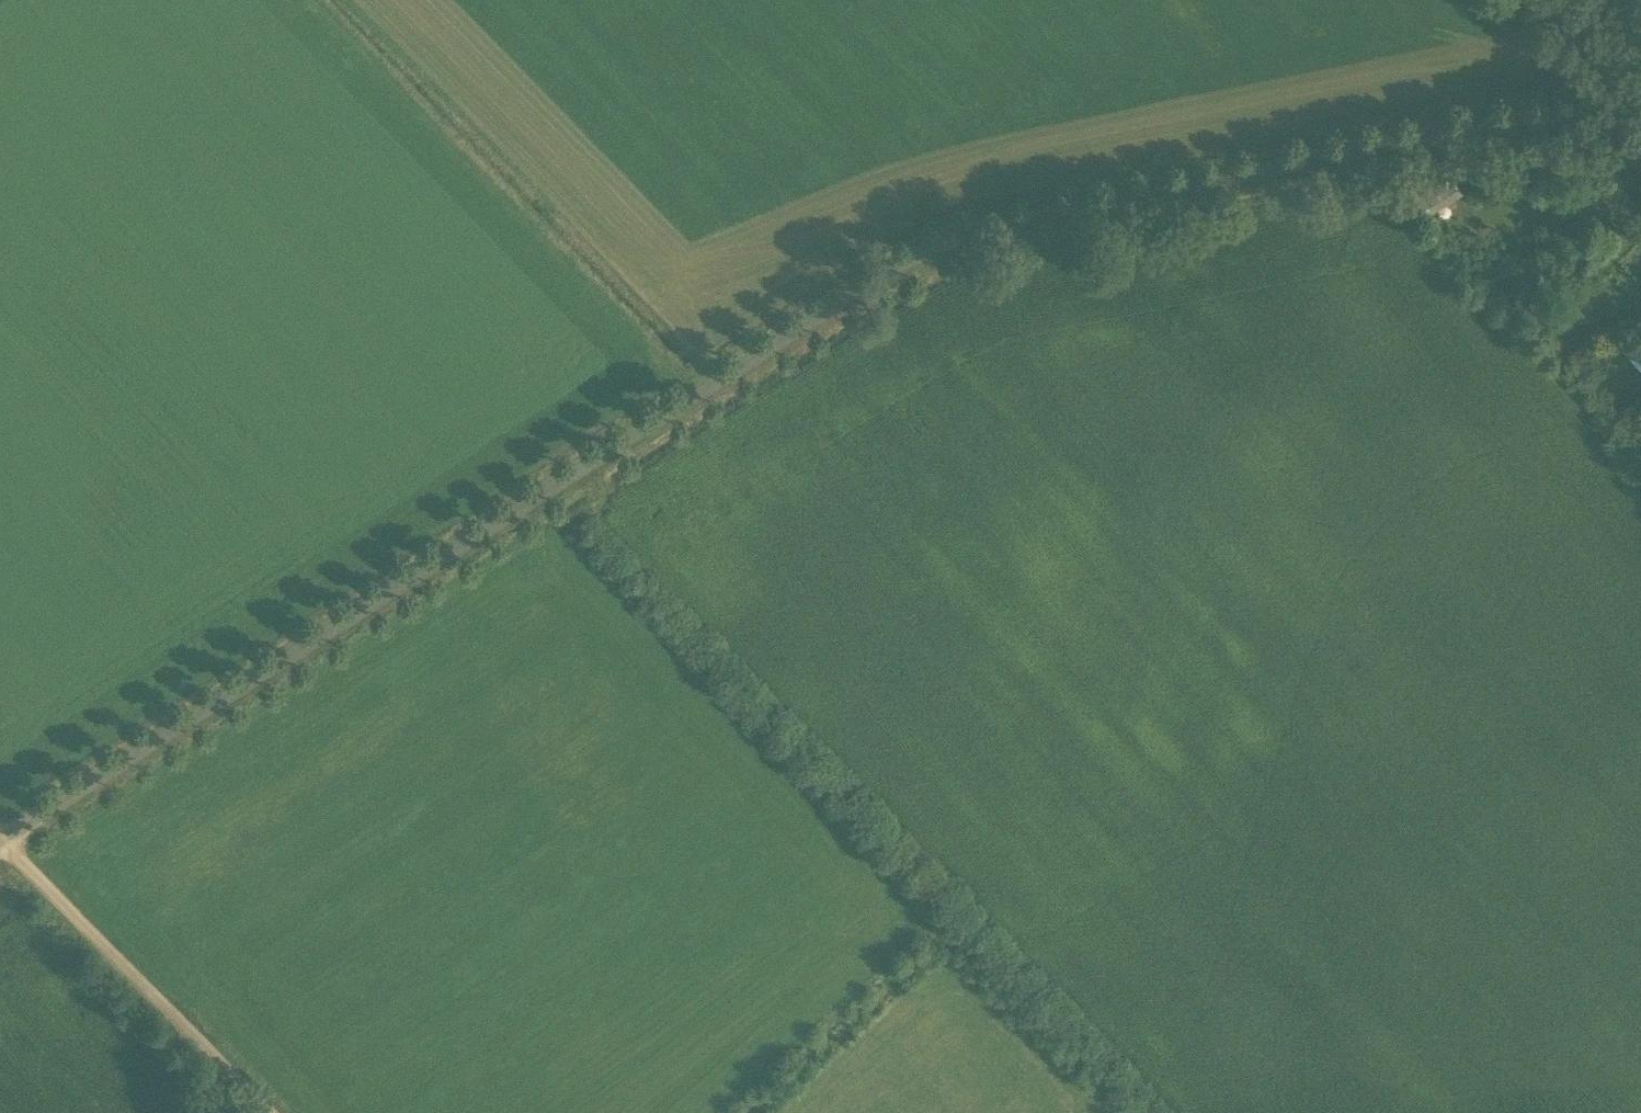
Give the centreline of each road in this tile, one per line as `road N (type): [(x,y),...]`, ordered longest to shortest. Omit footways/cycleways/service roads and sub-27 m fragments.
road 1 (unclassified): [(0,839),(898,240),(940,220),(1640,95)]
road 2 (track): [(268,1112),(0,842)]

